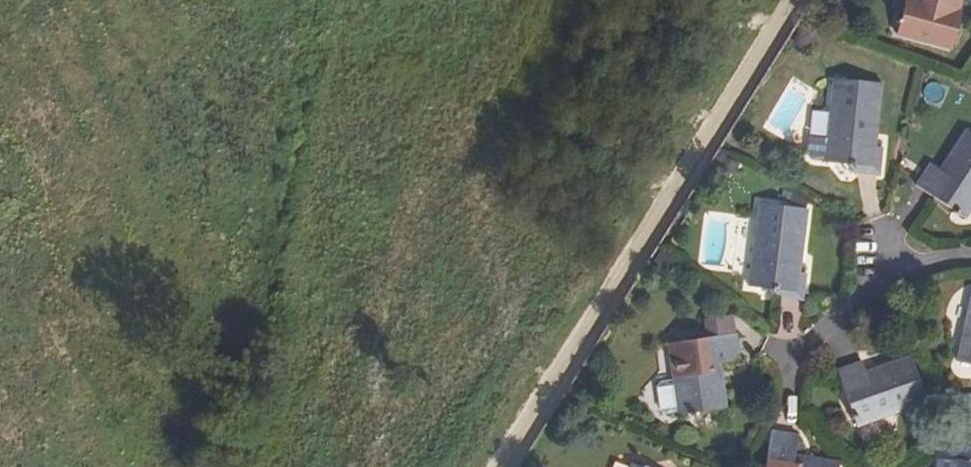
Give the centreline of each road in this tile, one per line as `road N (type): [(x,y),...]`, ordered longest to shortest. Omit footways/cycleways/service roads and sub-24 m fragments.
road 1 (track): [(506,466),(797,0)]
road 2 (residential): [(785,356),(894,270),(970,259)]

